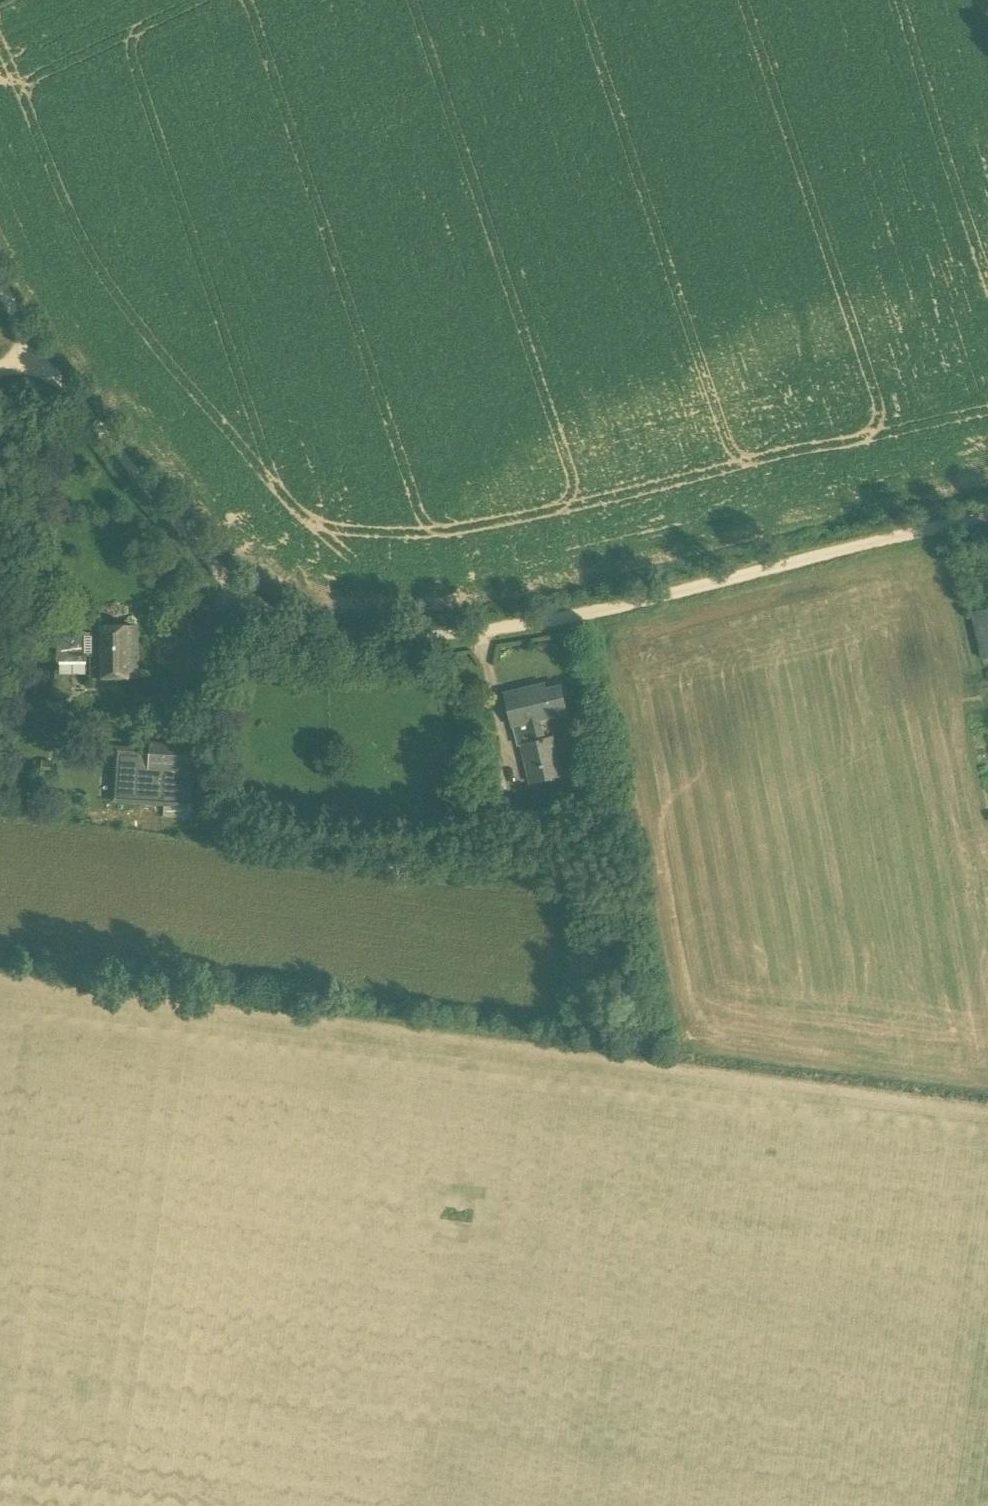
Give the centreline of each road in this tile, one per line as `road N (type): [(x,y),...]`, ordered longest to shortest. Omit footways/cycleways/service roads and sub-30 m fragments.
road 1 (track): [(987,518),(565,614),(376,636),(243,605),(31,351)]

